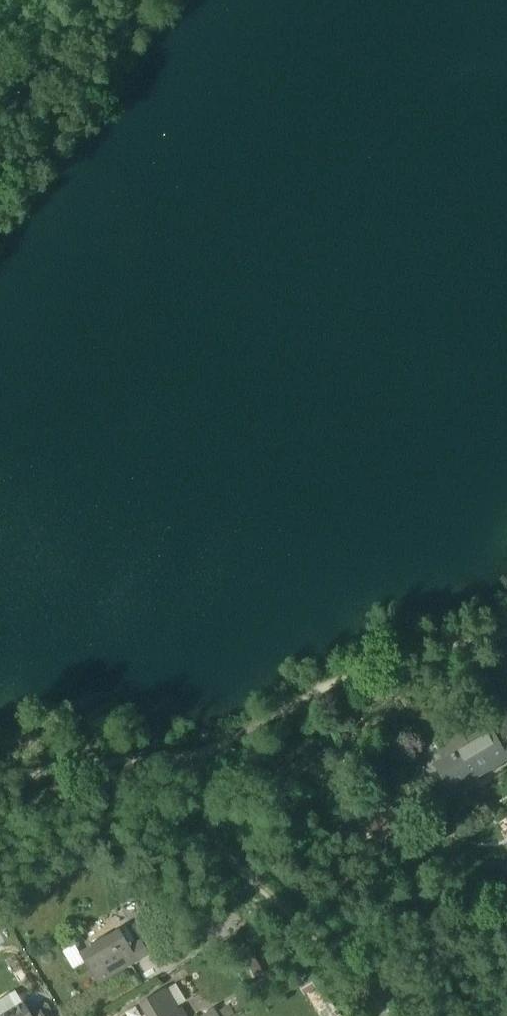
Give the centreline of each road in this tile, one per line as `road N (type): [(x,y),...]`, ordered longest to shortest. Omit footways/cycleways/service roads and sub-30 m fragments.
road 1 (track): [(187,758),(223,856),(401,1015)]
road 2 (track): [(464,648),(365,672),(187,758)]
road 3 (track): [(187,758),(0,780)]

